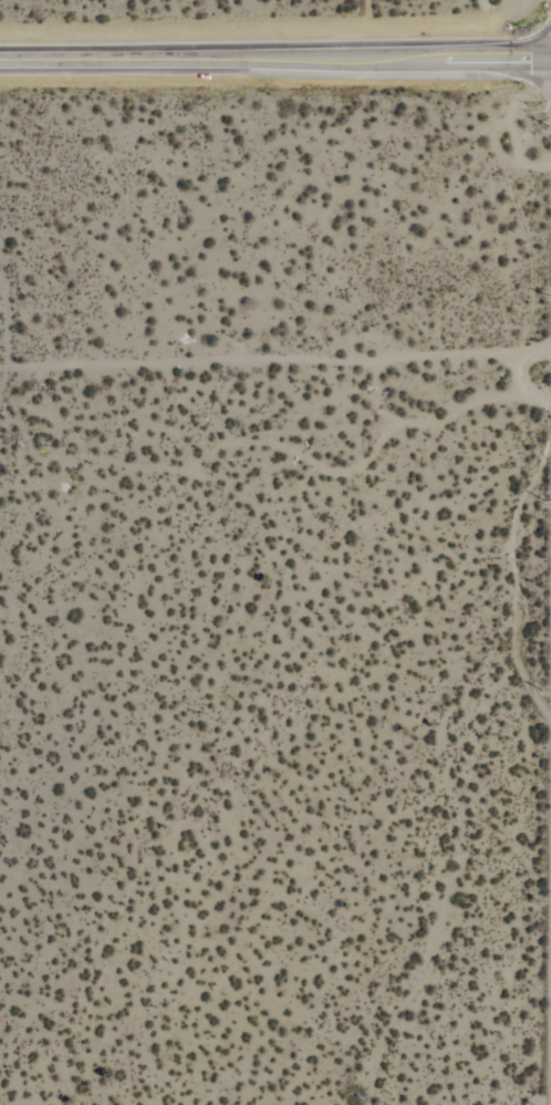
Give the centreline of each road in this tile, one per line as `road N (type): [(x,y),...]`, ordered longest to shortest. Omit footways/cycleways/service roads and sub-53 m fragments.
road 1 (trunk): [(550,57),(0,58)]

